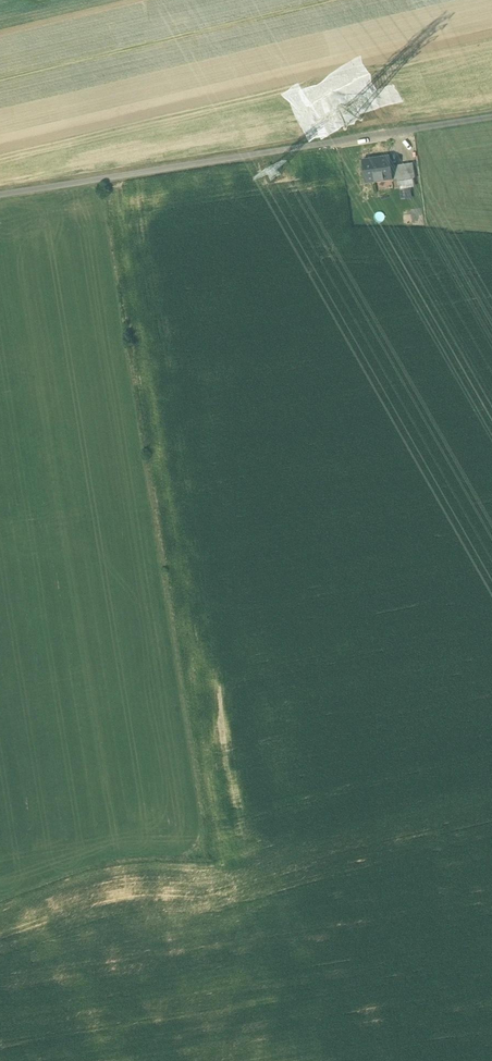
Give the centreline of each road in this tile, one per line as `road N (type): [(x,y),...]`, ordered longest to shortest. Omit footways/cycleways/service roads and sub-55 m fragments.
road 1 (unclassified): [(491,117),(0,194)]

